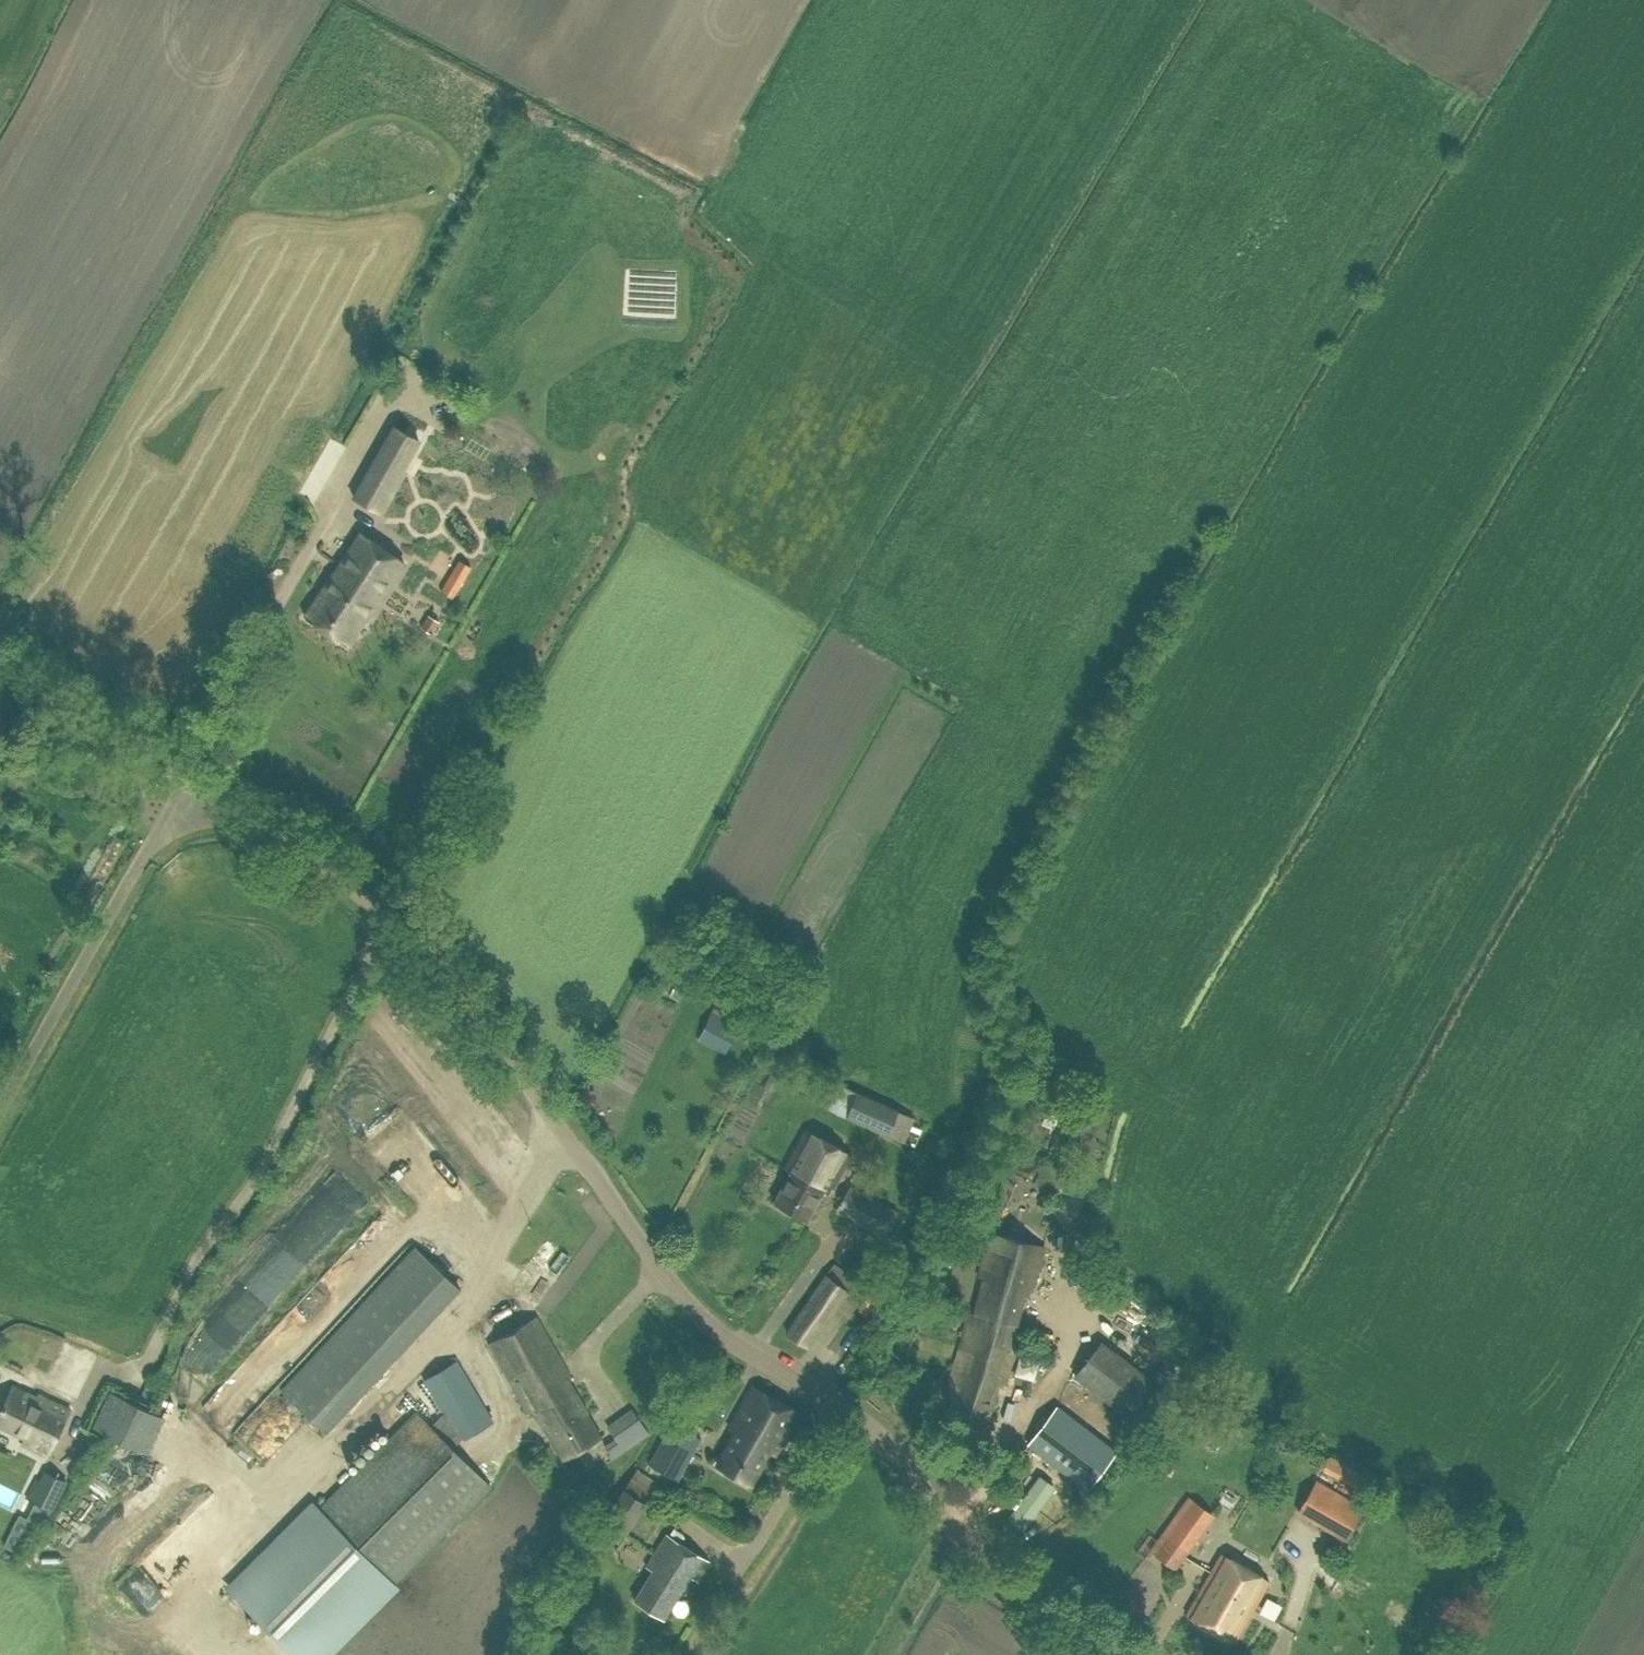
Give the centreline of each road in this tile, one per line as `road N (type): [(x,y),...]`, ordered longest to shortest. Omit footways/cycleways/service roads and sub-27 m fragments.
road 1 (unclassified): [(1126,1654),(999,1577),(876,1429),(743,1348),(690,1305),(477,1014),(408,934),(313,861),(0,658)]

